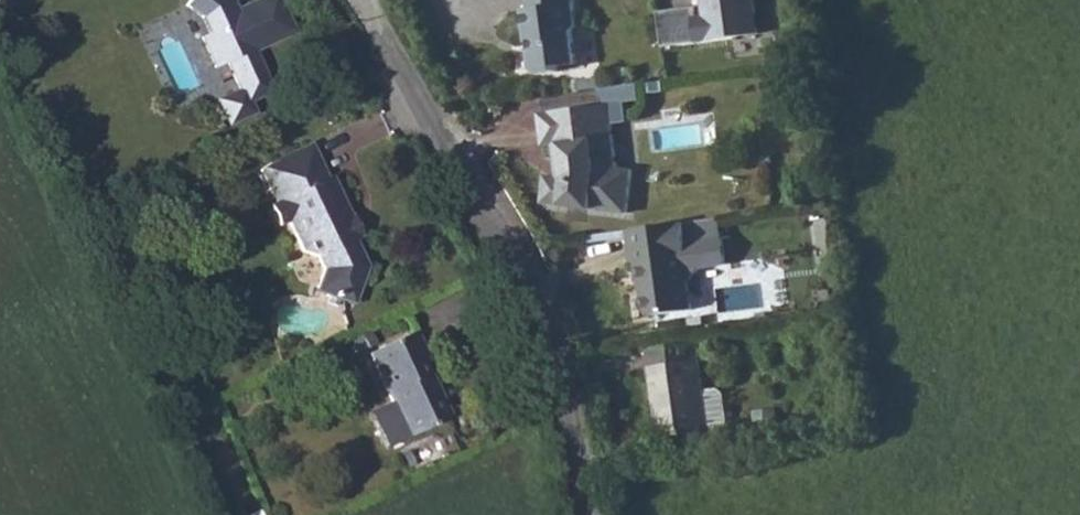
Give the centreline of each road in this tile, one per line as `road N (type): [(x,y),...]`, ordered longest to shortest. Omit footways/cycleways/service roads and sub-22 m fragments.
road 1 (unclassified): [(585,514),(572,421),(515,278),(391,36),(365,0)]

